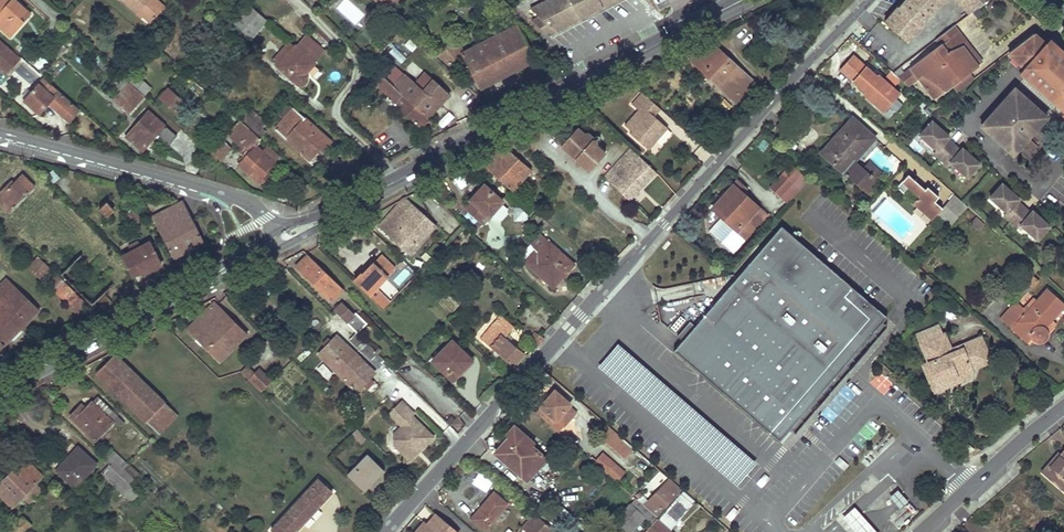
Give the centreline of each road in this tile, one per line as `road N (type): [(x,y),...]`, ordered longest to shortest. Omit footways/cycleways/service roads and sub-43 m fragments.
road 1 (residential): [(386,531),(869,0)]
road 2 (primary): [(278,239),(737,3)]
road 3 (primary): [(0,388),(278,239)]
road 4 (tertiary): [(278,239),(243,202),(0,134)]
road 5 (residential): [(372,151),(336,108),(361,74),(297,0)]
road 6 (residential): [(921,531),(1063,407)]

